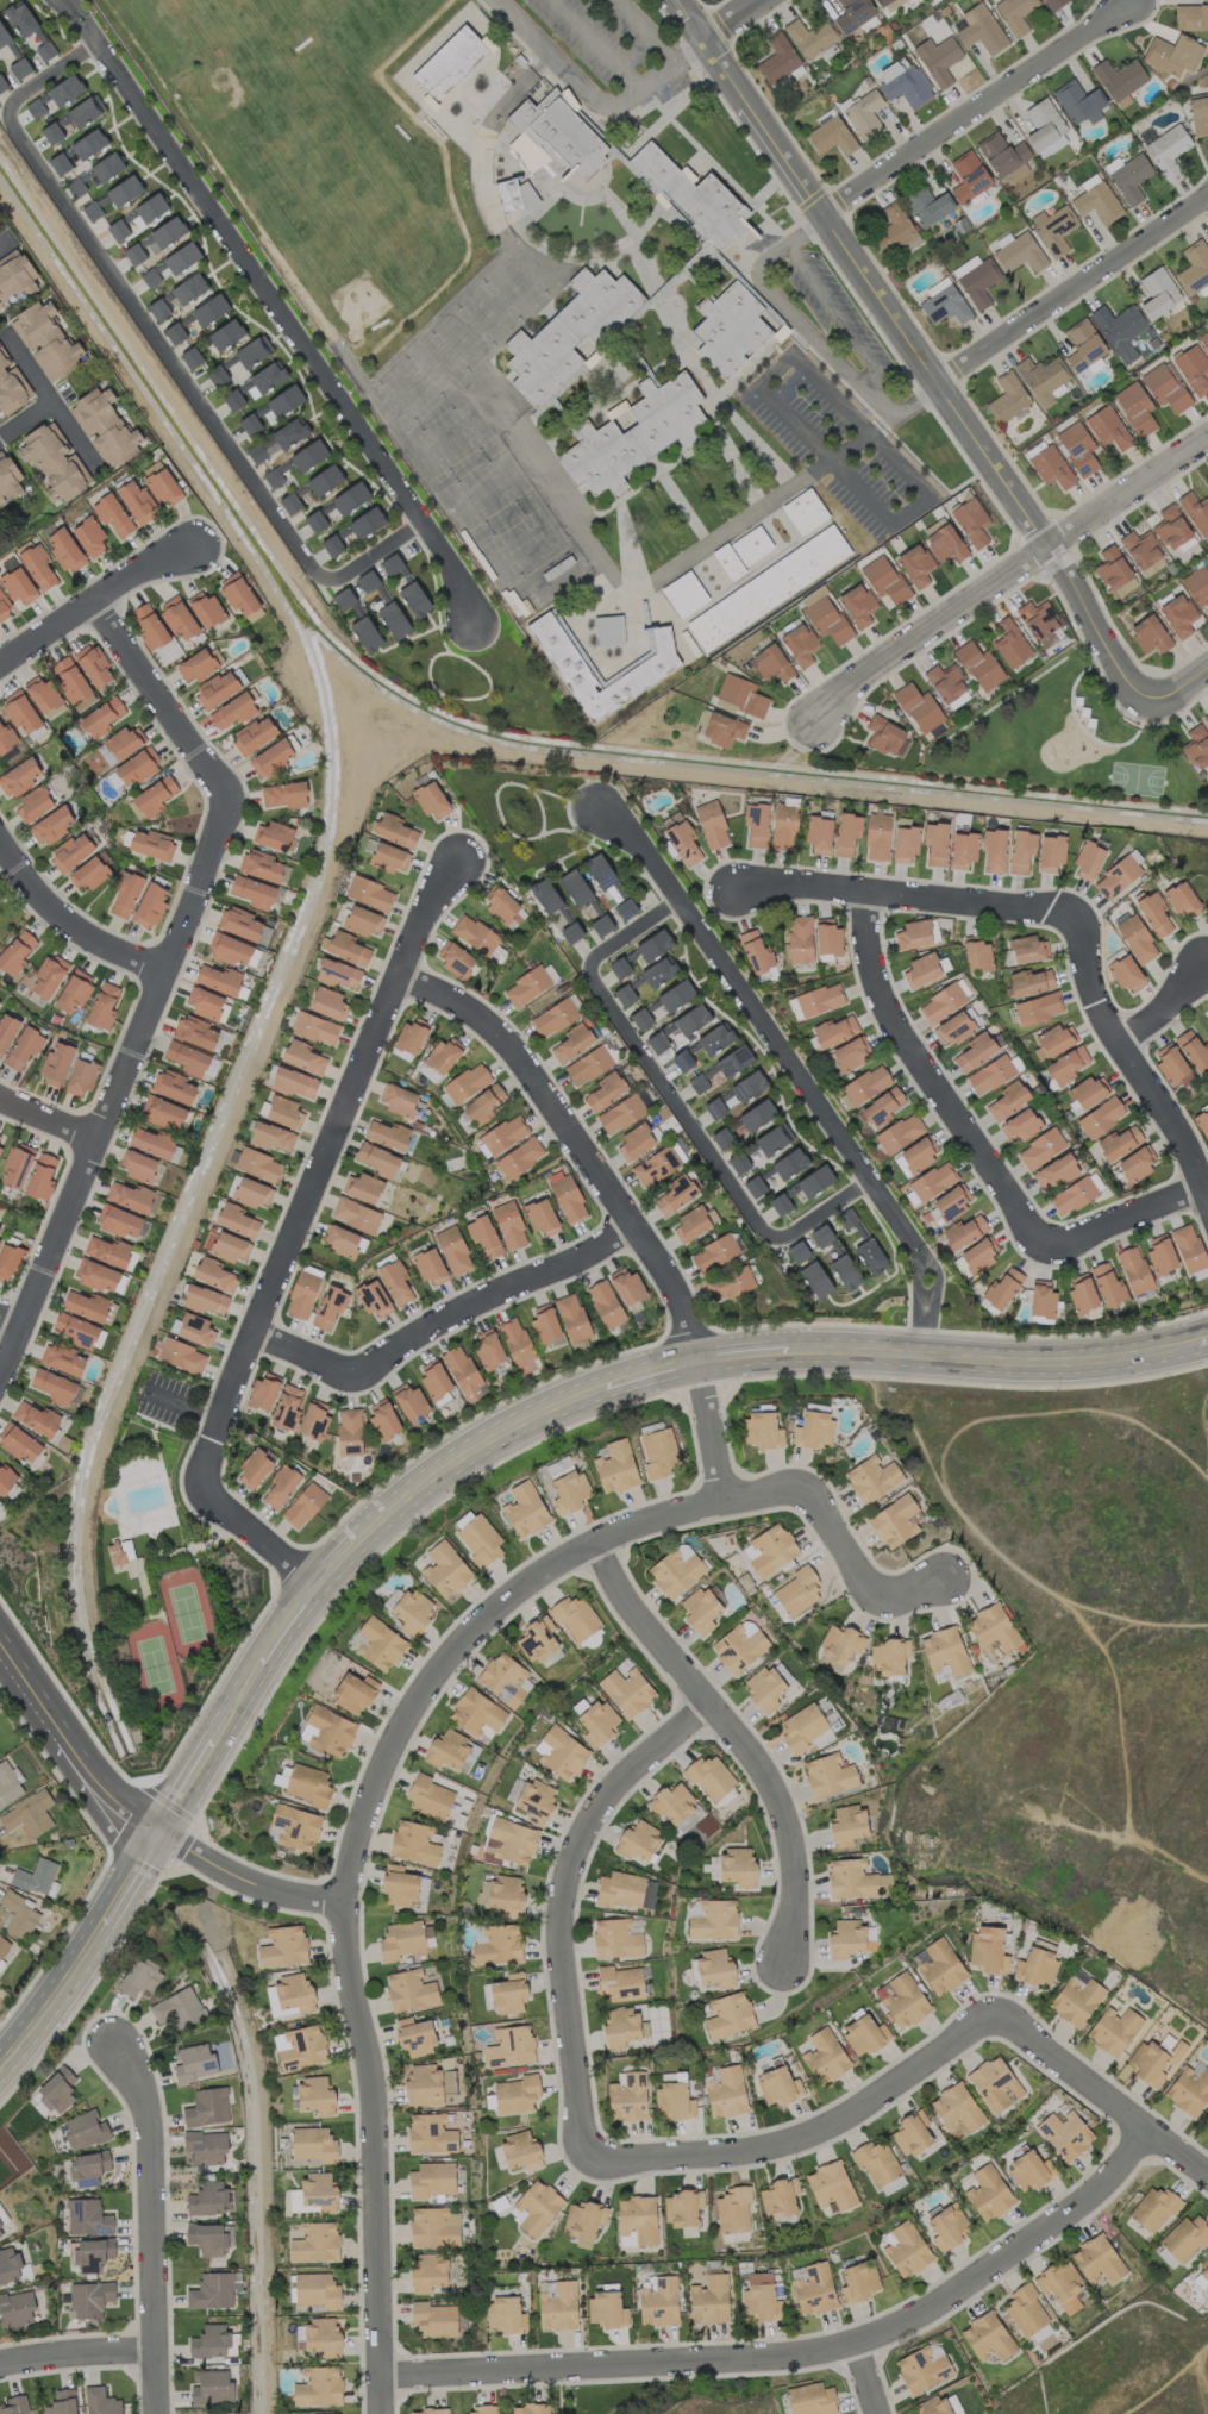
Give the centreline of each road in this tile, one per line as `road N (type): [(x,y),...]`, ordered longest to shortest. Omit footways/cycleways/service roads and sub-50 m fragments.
road 1 (tertiary): [(1207,1337),(1094,1361),(843,1351),(736,1357),(593,1393),(484,1441),(398,1502),(313,1586),(100,1926),(0,2067)]
road 2 (residential): [(721,1503),(592,1543),(534,1576),(446,1656),(374,1776),(352,1833),(343,1903),(346,1975),(374,2119),(380,2413)]
road 3 (residential): [(706,1703),(618,1778),(569,1857),(557,1953),(583,2160),(774,2146),(828,2125),(991,2012)]
road 4 (residential): [(453,839),(193,1487),(313,1586)]
road 5 (residential): [(0,1368),(167,970),(225,801),(88,600)]
road 6 (residential): [(1141,708),(1054,540),(816,218),(677,0)]
road 7 (residential): [(377,2376),(795,2356),(852,2344),(960,2288),(1071,2210),(1145,2130)]
road 8 (residential): [(420,524),(342,576),(319,579),(8,124),(17,96),(95,44)]
road 9 (residential): [(490,625),(79,20)]
road 10 (residential): [(395,976),(487,1026),(658,1268),(695,1364),(721,1503)]
road 11 (residential): [(599,790),(915,1252)]
road 12 (residential): [(677,900),(594,956),(590,982),(761,1232),(783,1237),(868,1181)]
road 13 (residential): [(1207,440),(1054,540),(814,725)]
road 14 (residential): [(592,1543),(624,1603),(750,1753),(774,1796),(794,1890),(781,1959)]
road 15 (residential): [(249,1333),(353,1375),(481,1297),(578,1257),(628,1224)]
road 16 (residential): [(869,892),(871,978),(1041,1250)]
road 17 (residential): [(153,2413),(148,2125),(104,2033)]
road 18 (residential): [(816,218),(1131,0)]
road 19 (residential): [(1079,915),(944,895),(731,893)]
road 20 (residential): [(1207,192),(939,382)]
road 21 (residential): [(1079,915),(1123,1033),(1168,1109),(1207,1207)]
road 22 (residential): [(721,1503),(805,1487),(859,1575),(900,1589),(939,1578)]
road 23 (residential): [(991,2012),(1207,2176)]
road 24 (primary): [(162,1824),(119,1796),(0,1622)]
road 25 (residential): [(0,662),(195,529)]
road 26 (residential): [(0,833),(23,873),(96,945),(167,970)]
road 27 (residential): [(157,1831),(246,1883),(343,1903)]
road 28 (residential): [(1041,1250),(1207,1182)]
road 29 (residential): [(2,330),(94,467)]
road 30 (residential): [(0,2364),(151,2351)]
road 31 (primary): [(58,1755),(94,1807),(143,1853)]

